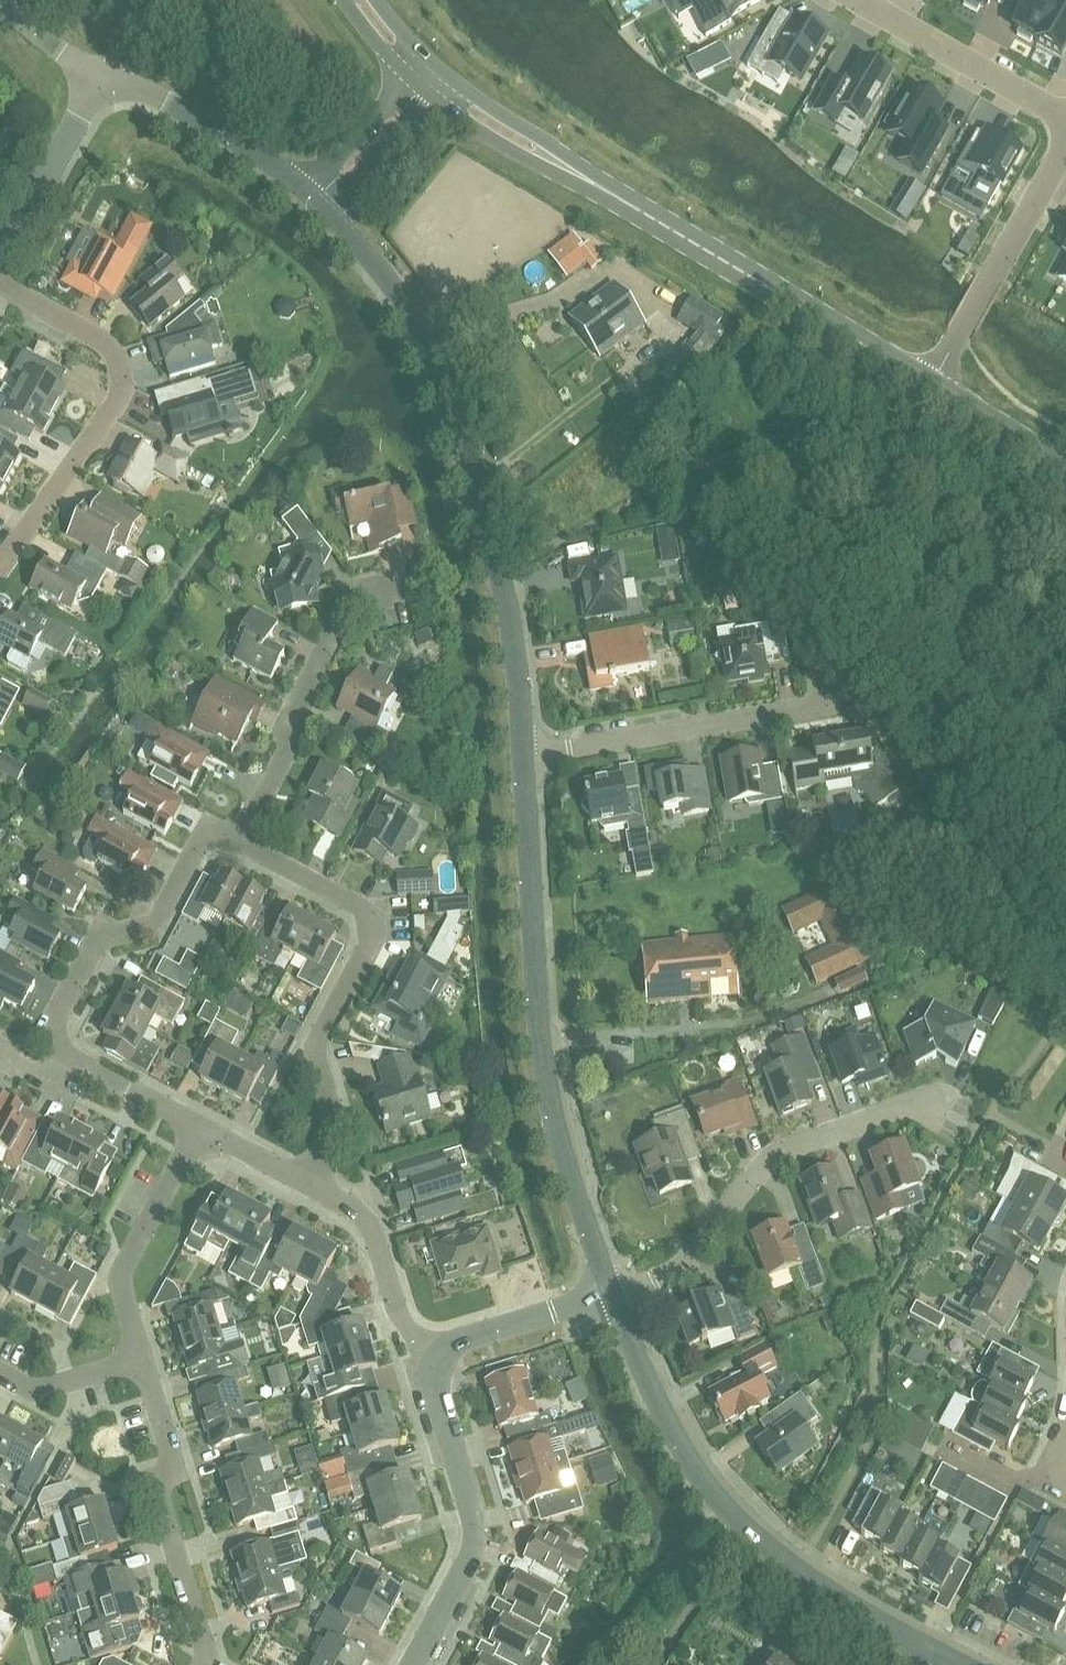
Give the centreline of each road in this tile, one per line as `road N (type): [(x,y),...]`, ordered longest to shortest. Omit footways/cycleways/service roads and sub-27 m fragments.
road 1 (residential): [(526,759),(514,638),(465,426),(411,312),(319,201)]
road 2 (residential): [(612,1296),(553,1111),(536,970),(526,759)]
road 3 (residential): [(940,1664),(795,1572),(706,1489),(612,1296)]
road 4 (residential): [(310,1186),(328,1151),(331,1103),(318,1040),(369,952),(374,925),(357,897),(247,830)]
road 5 (residential): [(0,574),(120,403),(118,367),(104,342),(10,290),(0,272)]
road 6 (residential): [(612,1296),(673,1276),(767,1163),(907,1106),(943,1111)]
road 7 (secondary): [(929,387),(594,184)]
road 8 (residential): [(526,759),(809,713),(857,690)]
road 9 (residential): [(60,1067),(59,1024),(93,950),(138,939),(204,843),(247,830)]
road 10 (residential): [(418,1664),(473,1562),(475,1527),(420,1362)]
road 11 (residential): [(206,1664),(168,1513),(171,1461),(144,1359)]
road 12 (residential): [(247,830),(357,597),(385,591)]
road 13 (residential): [(929,387),(1065,141)]
road 14 (residential): [(144,1359),(124,1280),(200,1127)]
road 15 (residential): [(319,201),(168,104),(103,80)]
road 16 (residential): [(865,0),(1065,114)]
road 17 (residential): [(420,1362),(375,1231),(349,1205),(310,1186)]
road 18 (residential): [(420,1362),(612,1296)]
road 19 (secondary): [(422,86),(479,129),(594,184)]
road 20 (secondary): [(594,184),(437,69)]
road 21 (residential): [(0,235),(103,80)]
road 22 (secondary): [(1065,470),(929,387)]
road 23 (residential): [(200,1127),(84,1065),(60,1067)]
road 24 (residential): [(319,201),(422,86)]
road 25 (residential): [(144,1359),(41,1390),(0,1373)]
road 26 (unclassified): [(103,80),(0,0)]
road 27 (residential): [(310,1186),(200,1127)]

